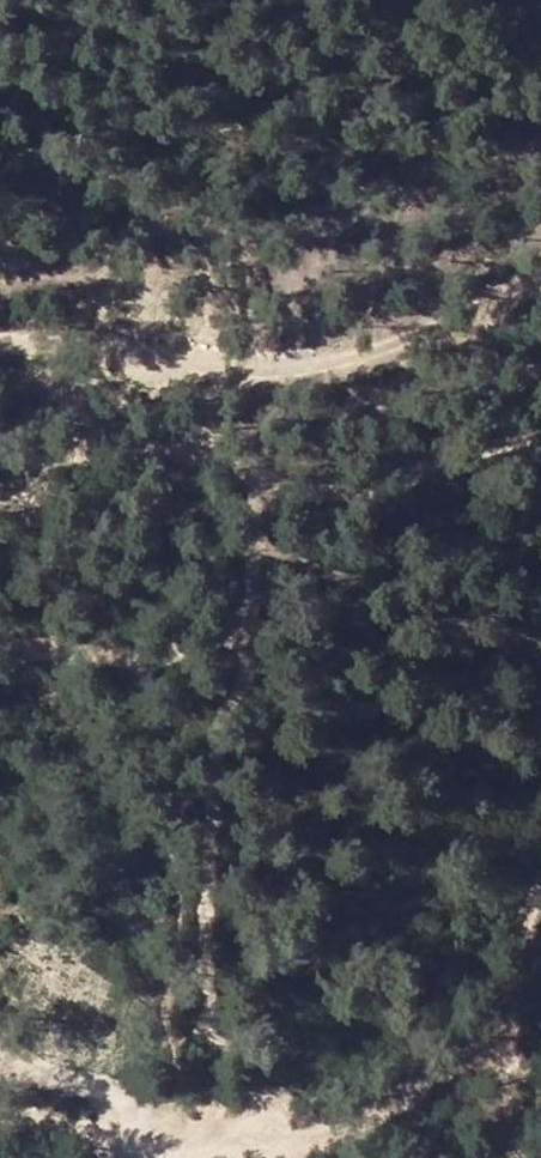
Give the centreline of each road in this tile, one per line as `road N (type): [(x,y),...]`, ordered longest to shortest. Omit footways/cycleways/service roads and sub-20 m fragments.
road 1 (track): [(140,1147),(196,1030),(203,905),(249,610),(249,539),(240,487),(213,422),(159,372),(114,356)]
road 2 (track): [(0,346),(202,367),(333,364),(540,259)]
road 3 (track): [(137,1157),(140,1147),(112,1085),(51,1071),(0,1026)]

